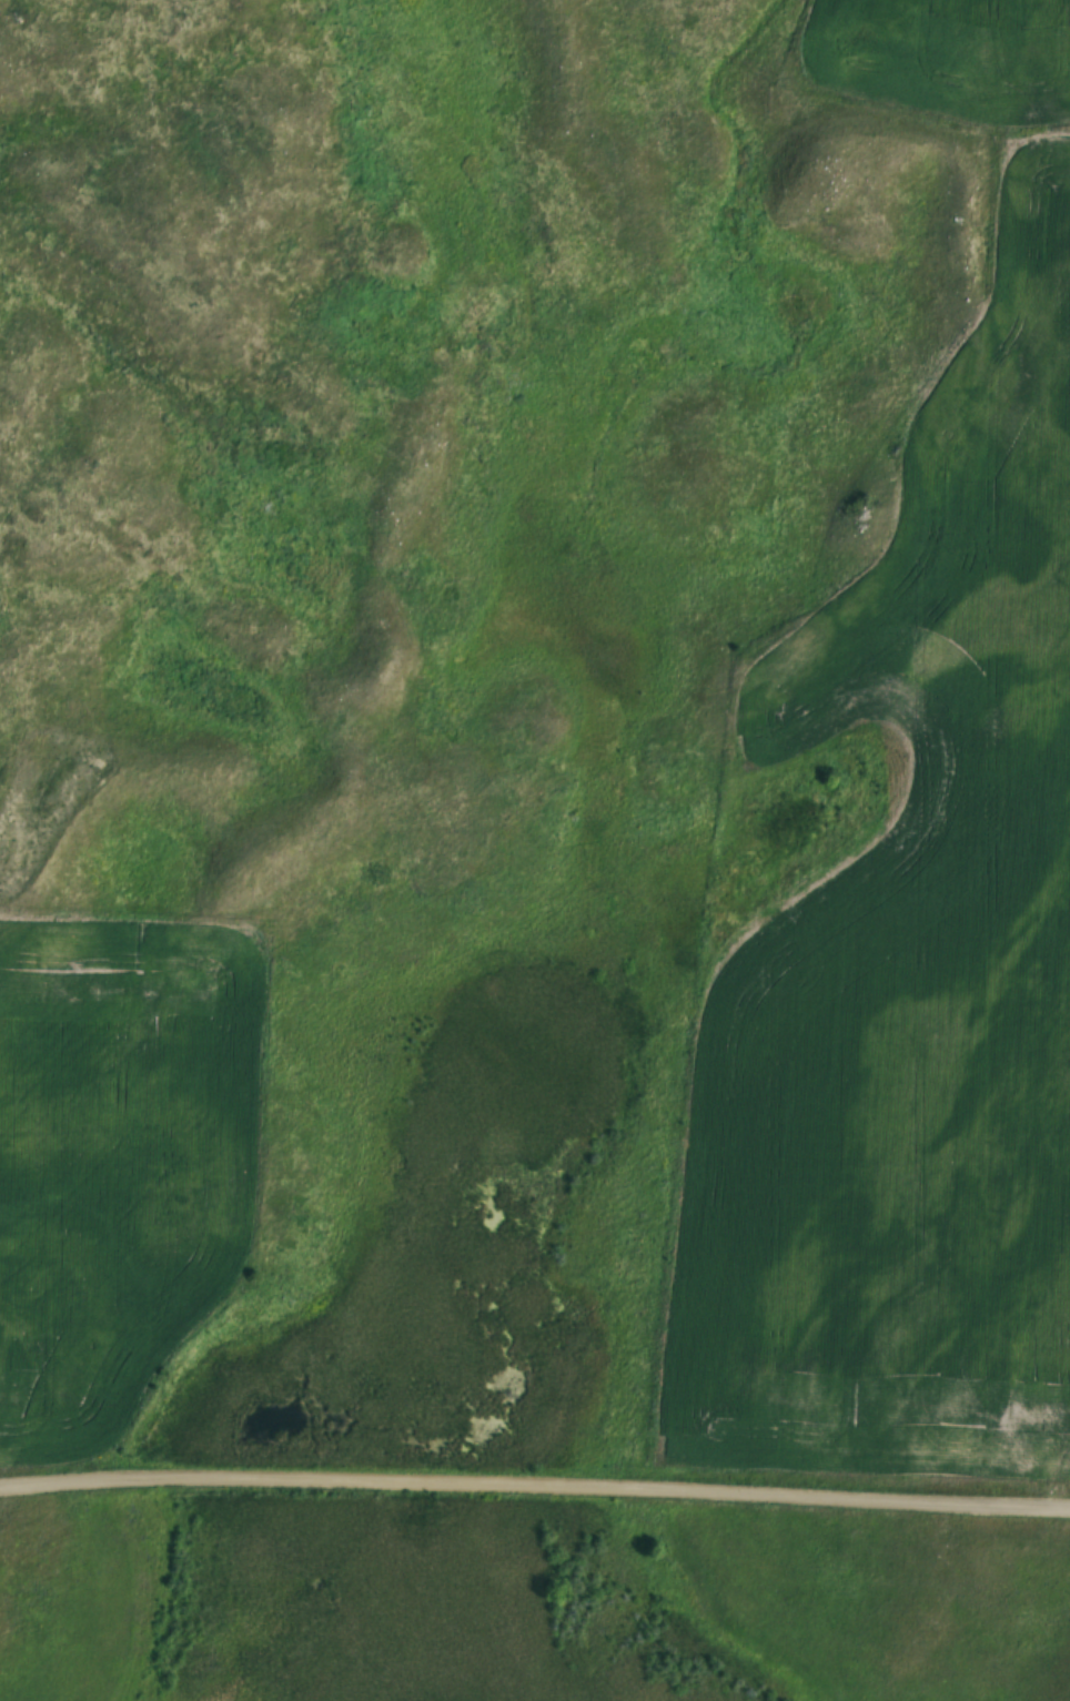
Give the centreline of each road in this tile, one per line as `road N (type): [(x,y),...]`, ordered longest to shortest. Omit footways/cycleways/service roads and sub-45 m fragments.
road 1 (residential): [(0,1490),(148,1479),(1069,1510)]

